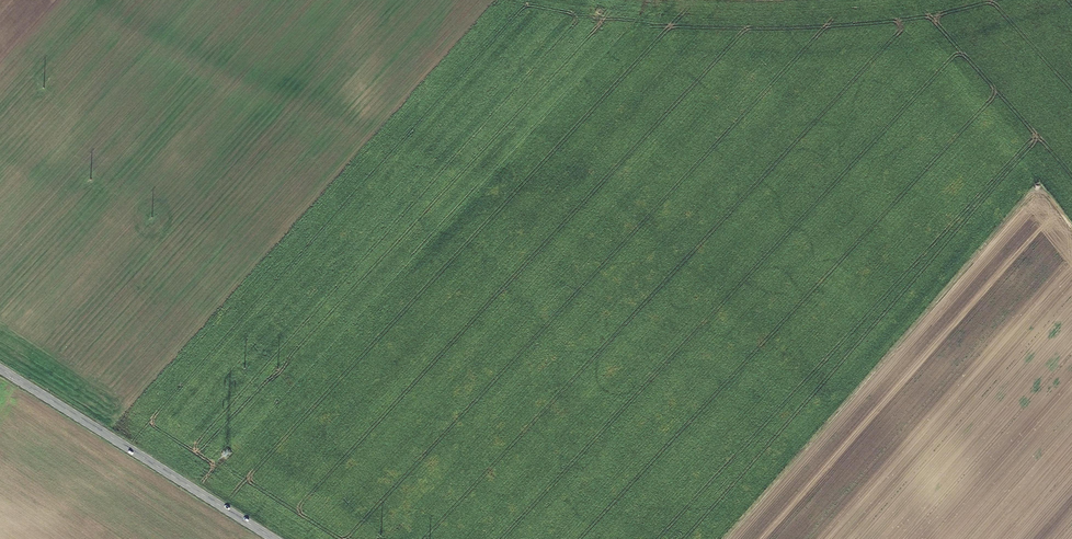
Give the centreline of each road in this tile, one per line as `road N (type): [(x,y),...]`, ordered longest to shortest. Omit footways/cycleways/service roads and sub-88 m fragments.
road 1 (track): [(724,538),(1027,197),(1041,190),(1071,227)]
road 2 (tertiary): [(274,538),(0,368)]

